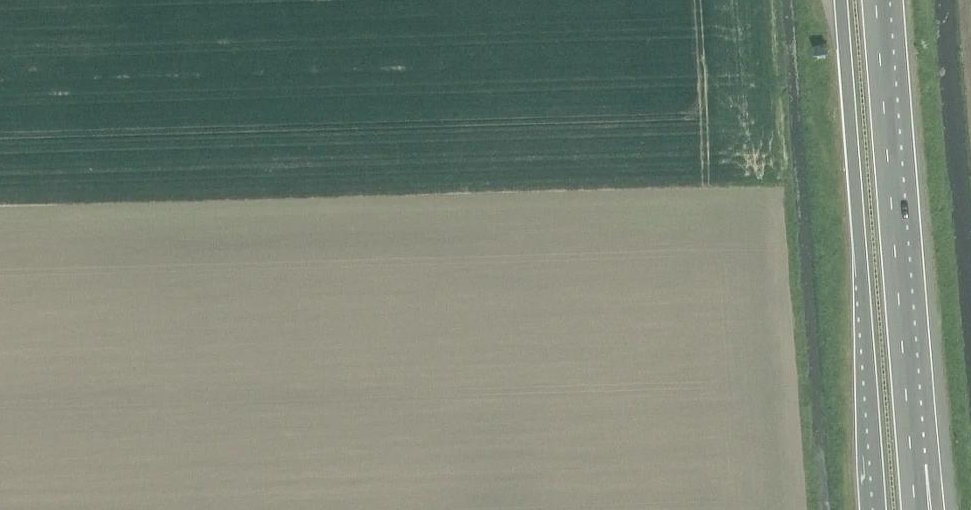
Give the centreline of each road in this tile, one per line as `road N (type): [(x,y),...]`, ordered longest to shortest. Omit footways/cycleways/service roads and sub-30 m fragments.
road 1 (trunk): [(841,0),(879,509)]
road 2 (trunk): [(912,468),(876,0)]

